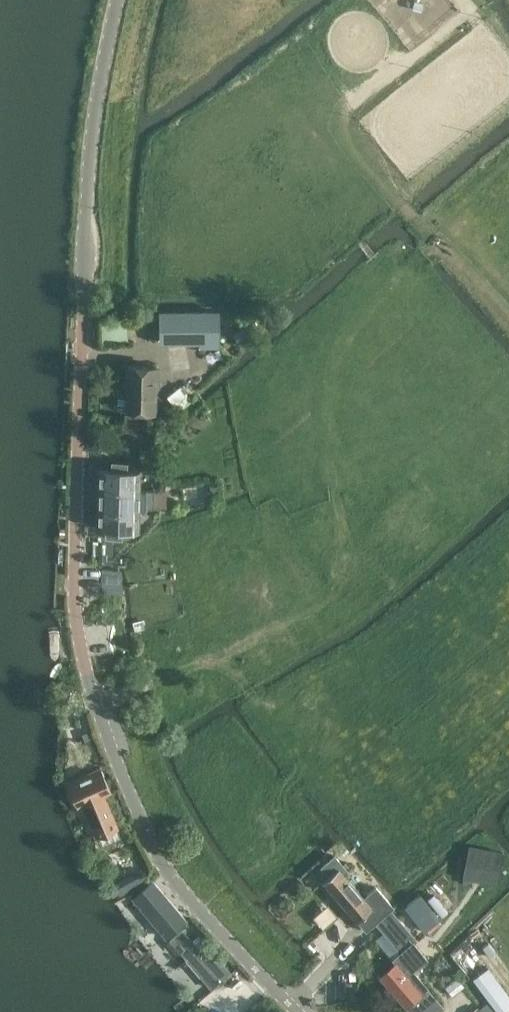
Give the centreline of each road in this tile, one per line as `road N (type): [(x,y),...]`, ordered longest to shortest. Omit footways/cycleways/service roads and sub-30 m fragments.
road 1 (unclassified): [(115,0),(93,127),(77,631),(96,708),(160,860),(295,1011)]
road 2 (track): [(294,751),(242,678),(222,667),(196,666),(95,705)]

